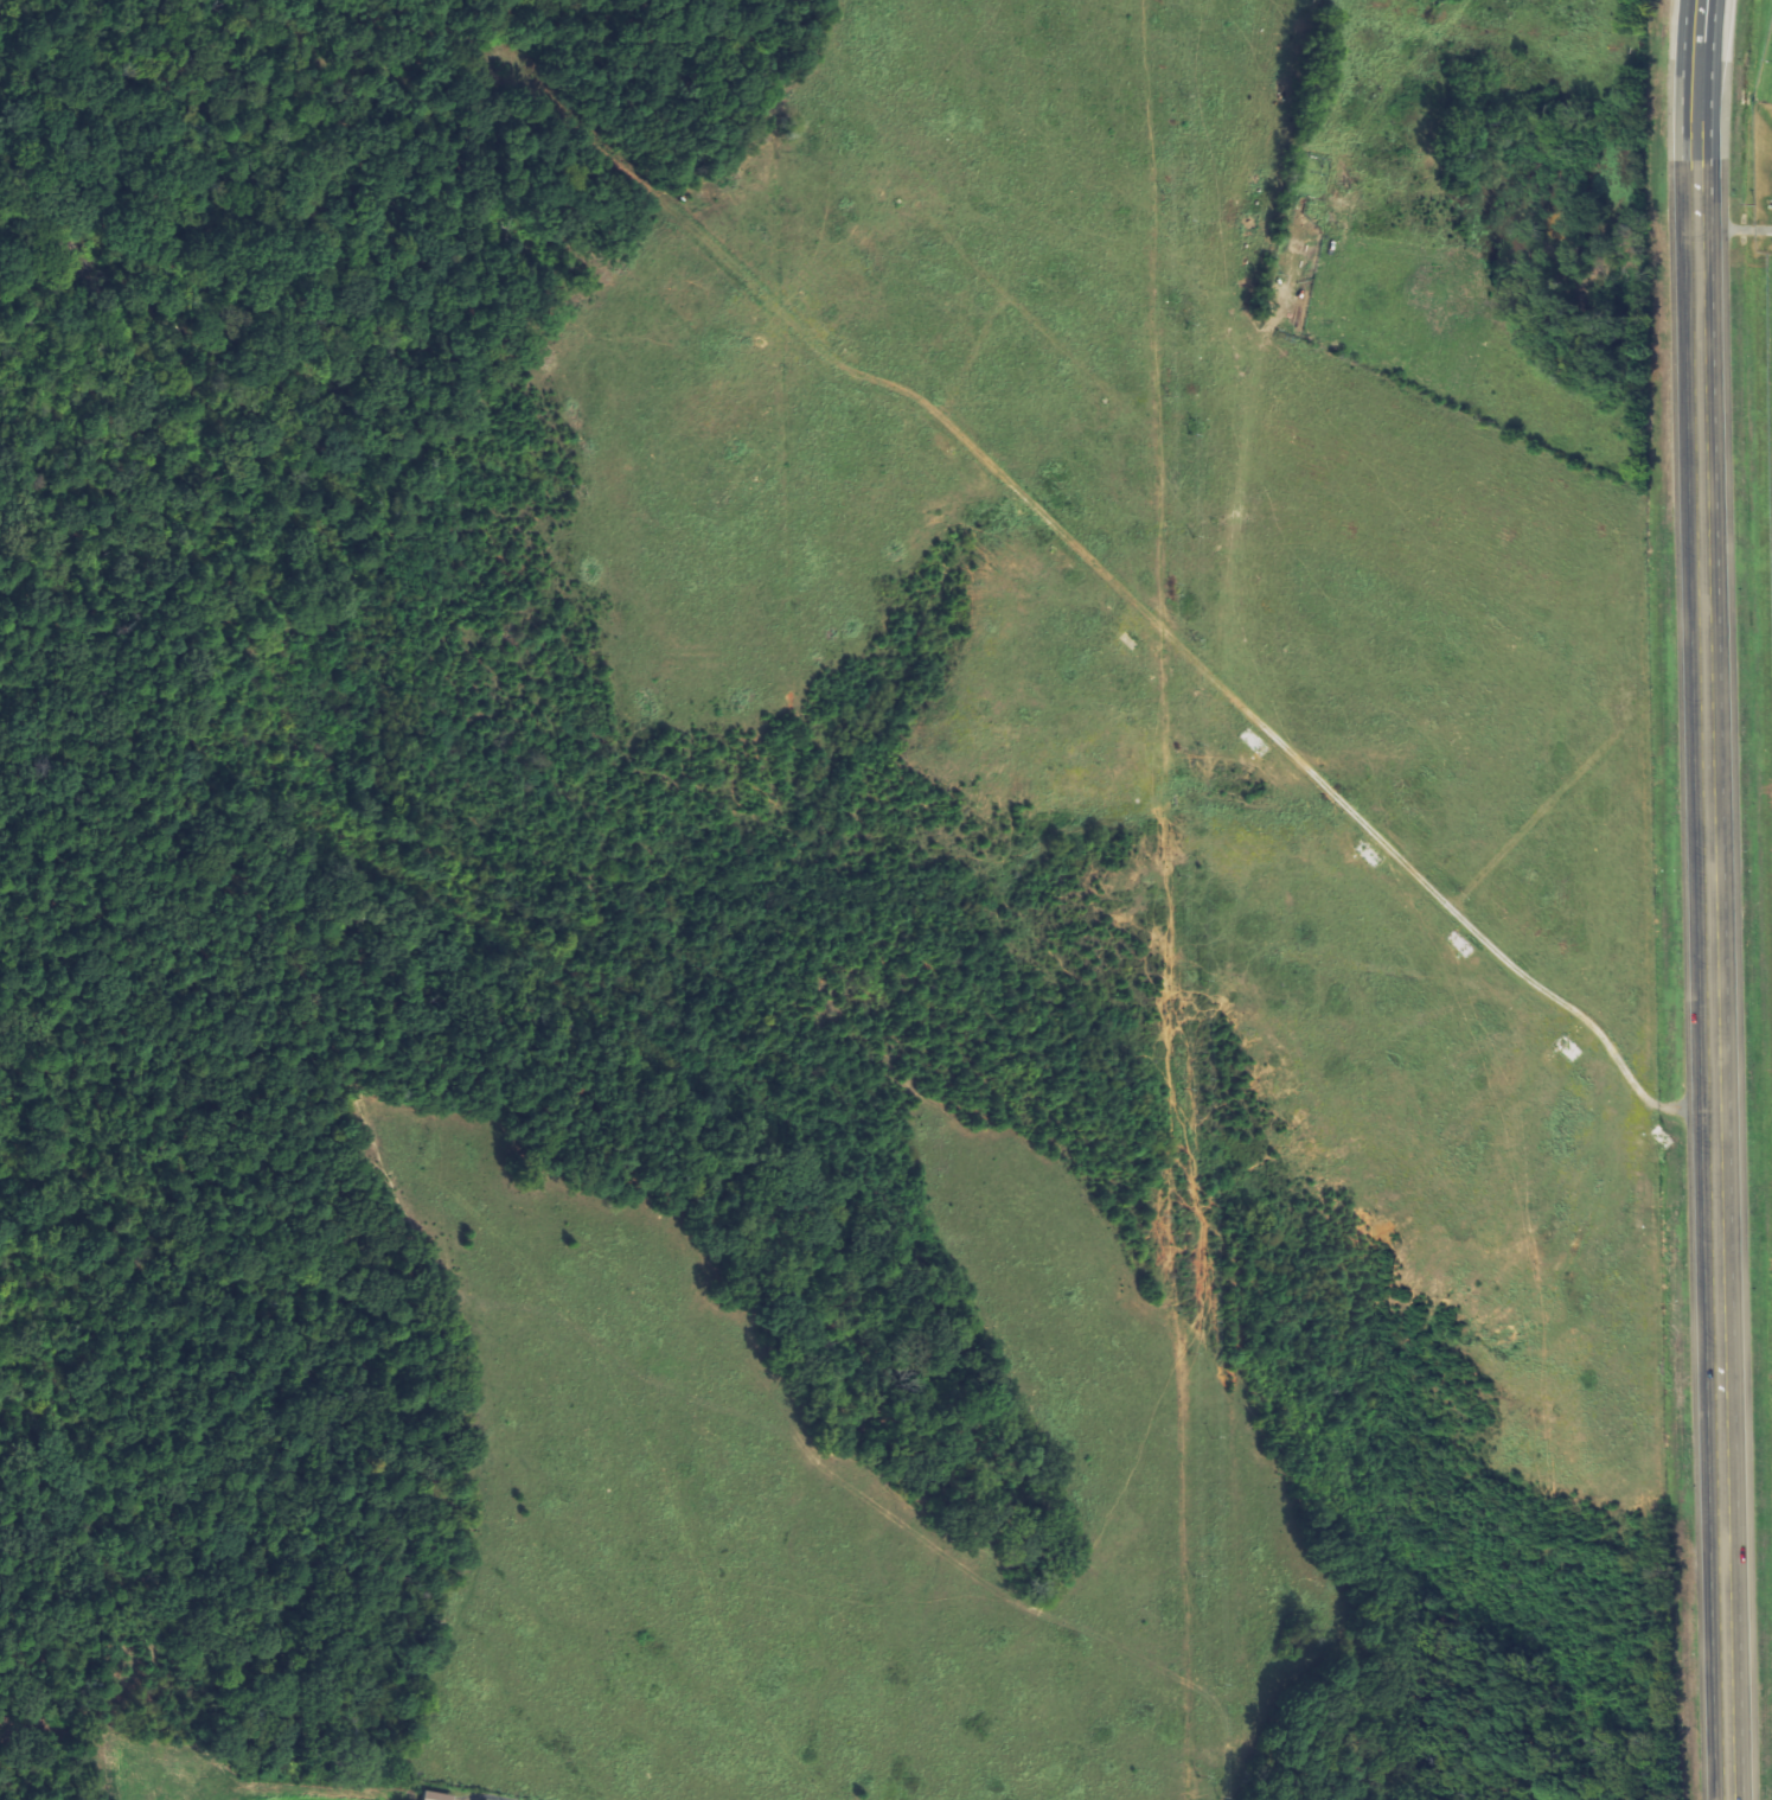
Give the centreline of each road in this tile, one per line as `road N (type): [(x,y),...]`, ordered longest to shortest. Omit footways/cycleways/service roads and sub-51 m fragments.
road 1 (primary): [(1729,1799),(1699,52)]

